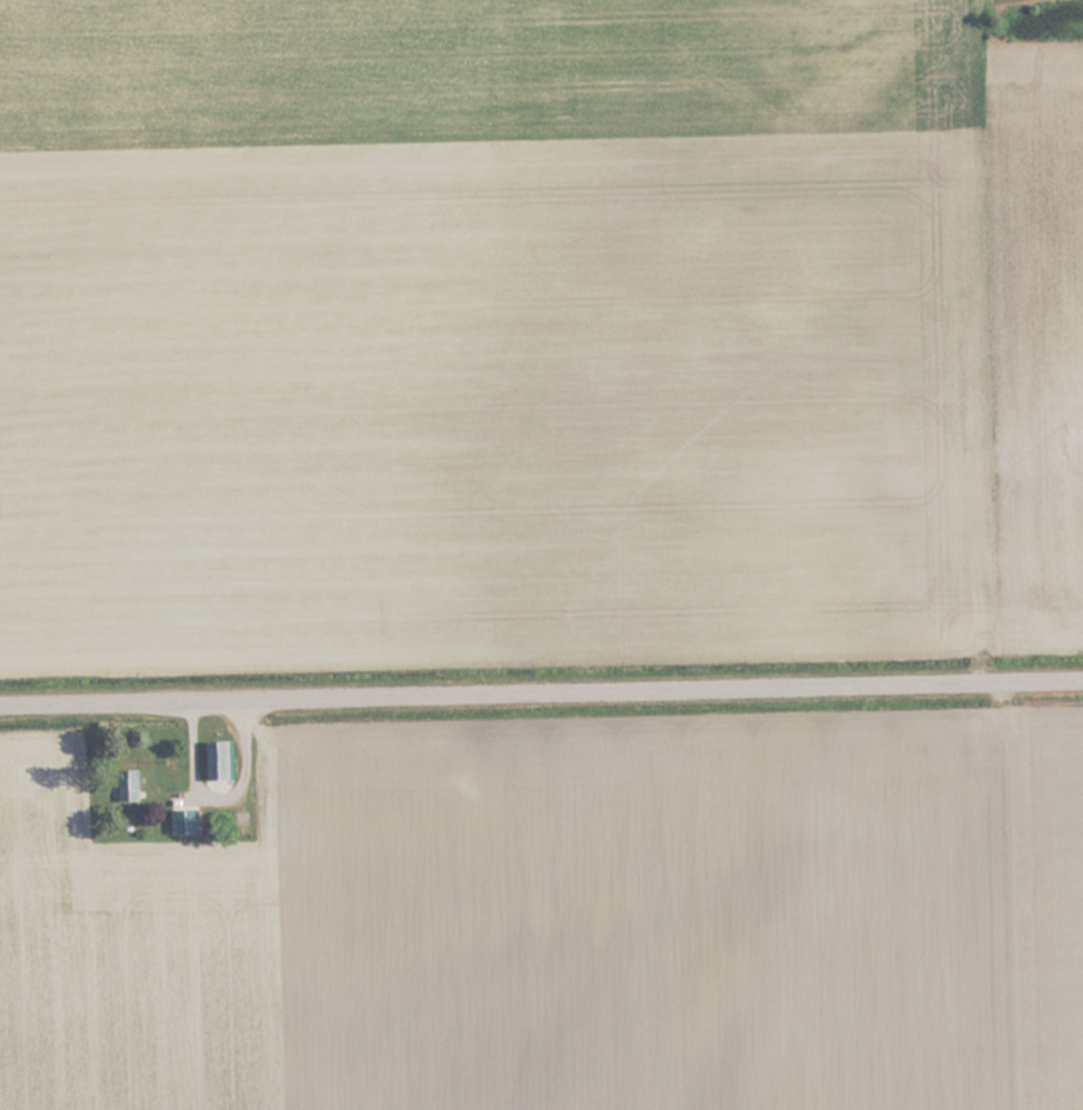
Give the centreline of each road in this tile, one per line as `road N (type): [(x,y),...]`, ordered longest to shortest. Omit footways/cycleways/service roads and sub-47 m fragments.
road 1 (residential): [(0,702),(1082,680)]

